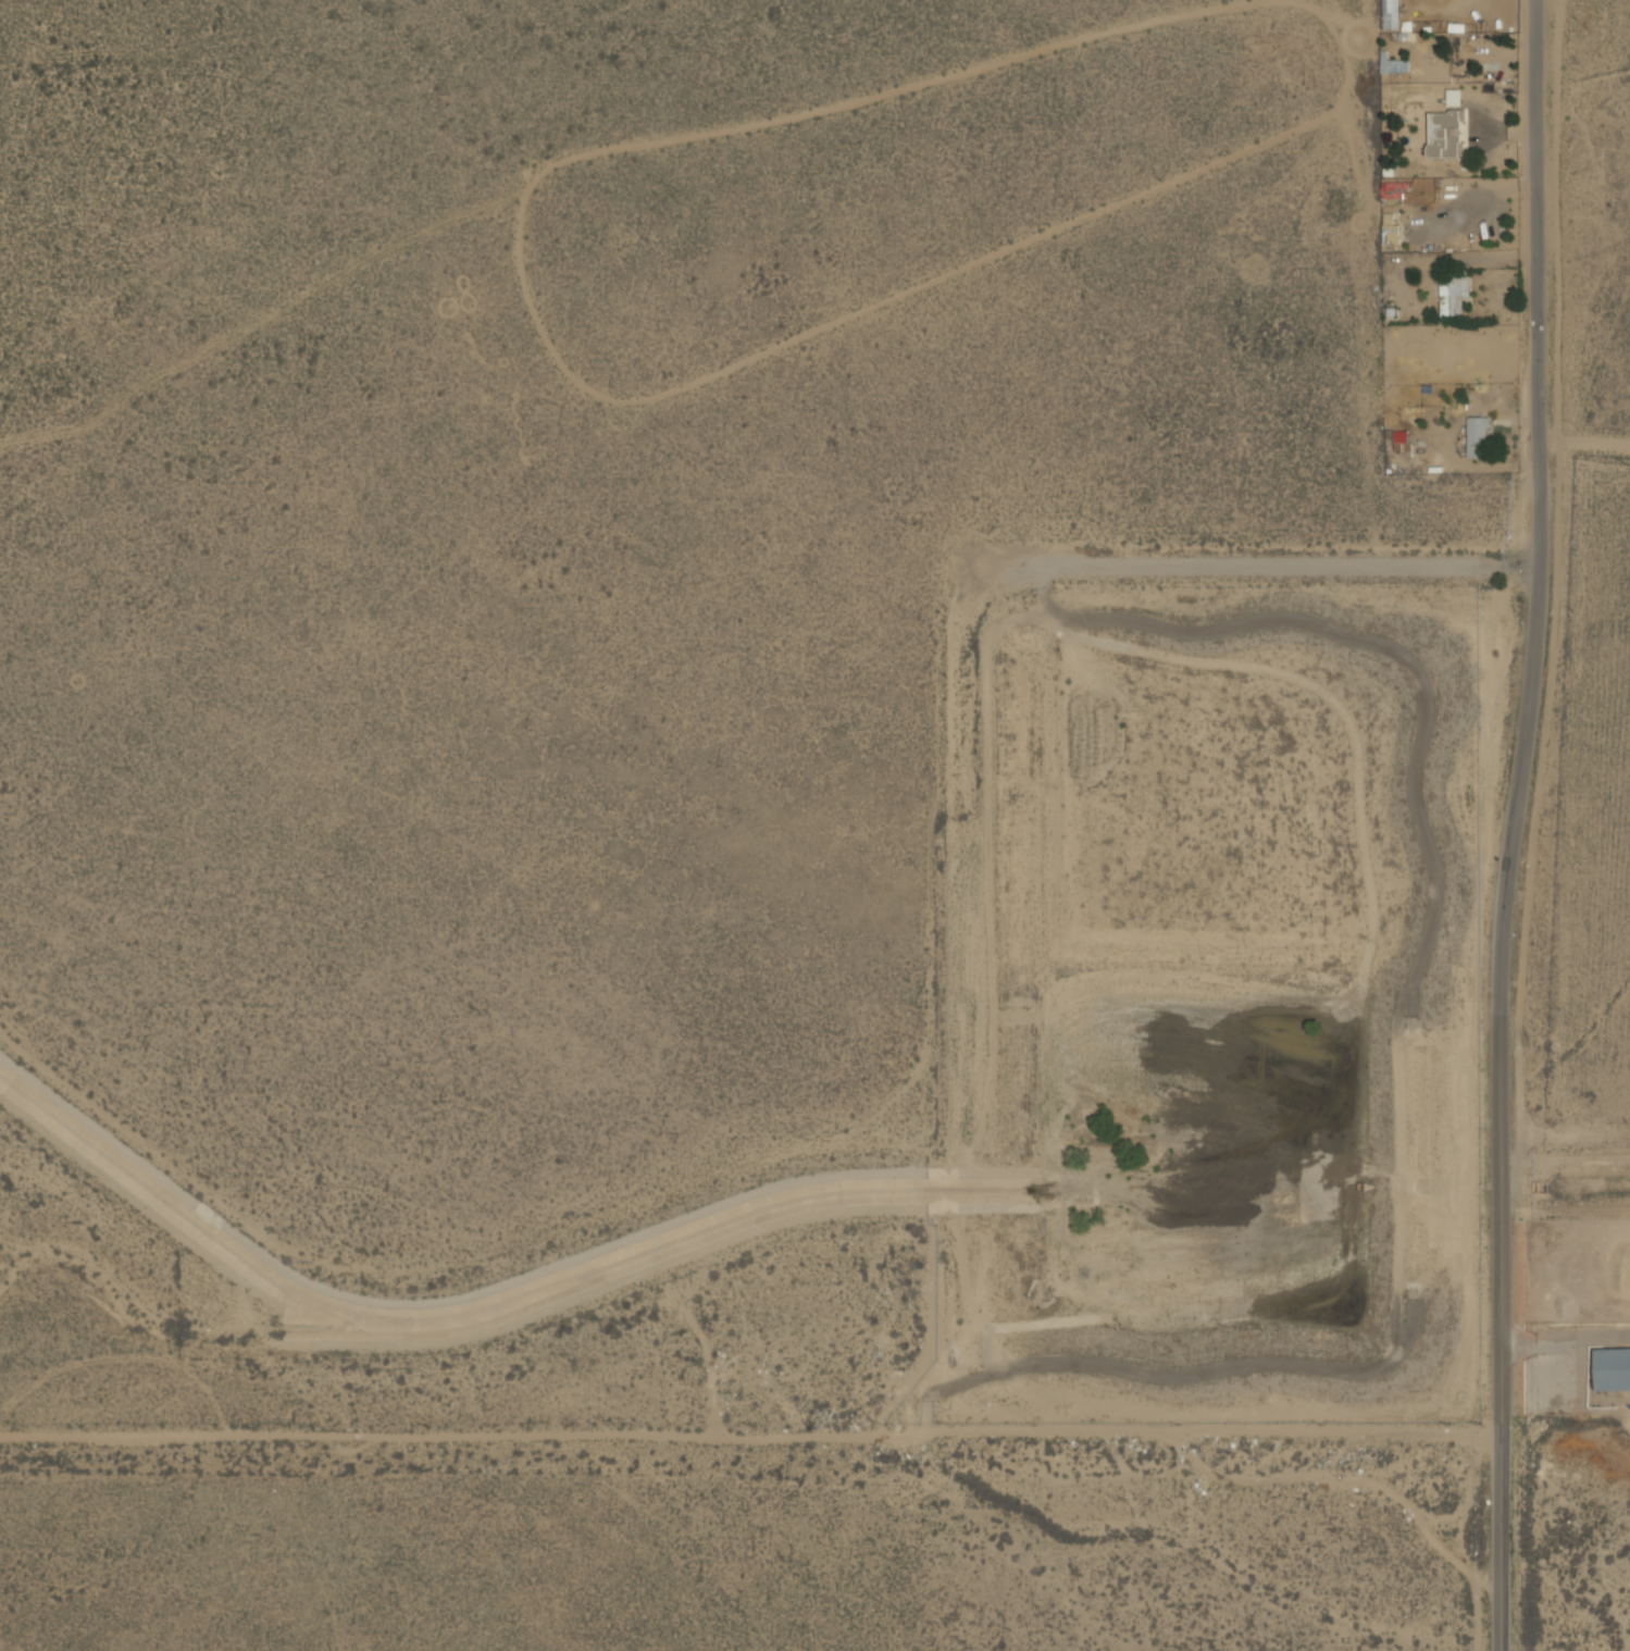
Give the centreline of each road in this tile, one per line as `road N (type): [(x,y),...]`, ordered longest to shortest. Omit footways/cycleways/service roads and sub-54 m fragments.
road 1 (residential): [(1501,1147),(1508,860),(1538,650),(1536,80)]
road 2 (residential): [(1501,1147),(1500,1650)]

